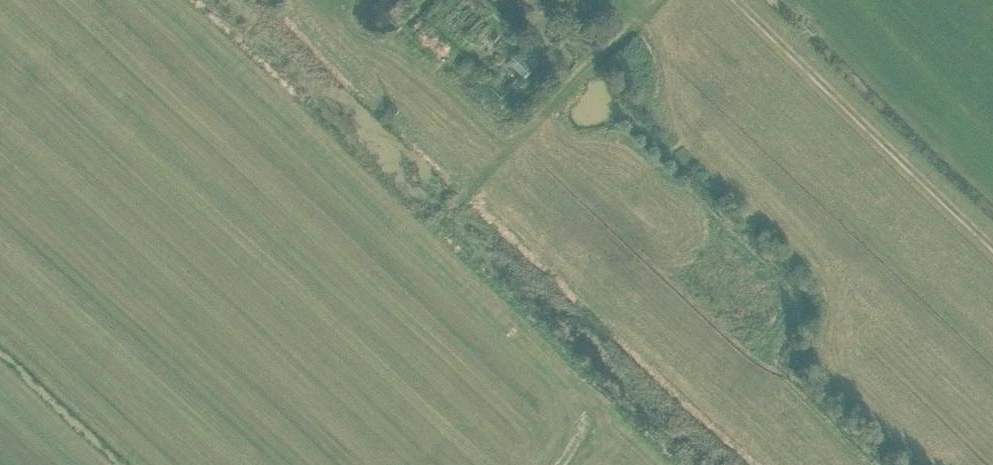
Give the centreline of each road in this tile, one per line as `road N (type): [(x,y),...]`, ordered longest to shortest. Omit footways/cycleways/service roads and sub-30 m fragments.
road 1 (track): [(744,0),(992,239)]

